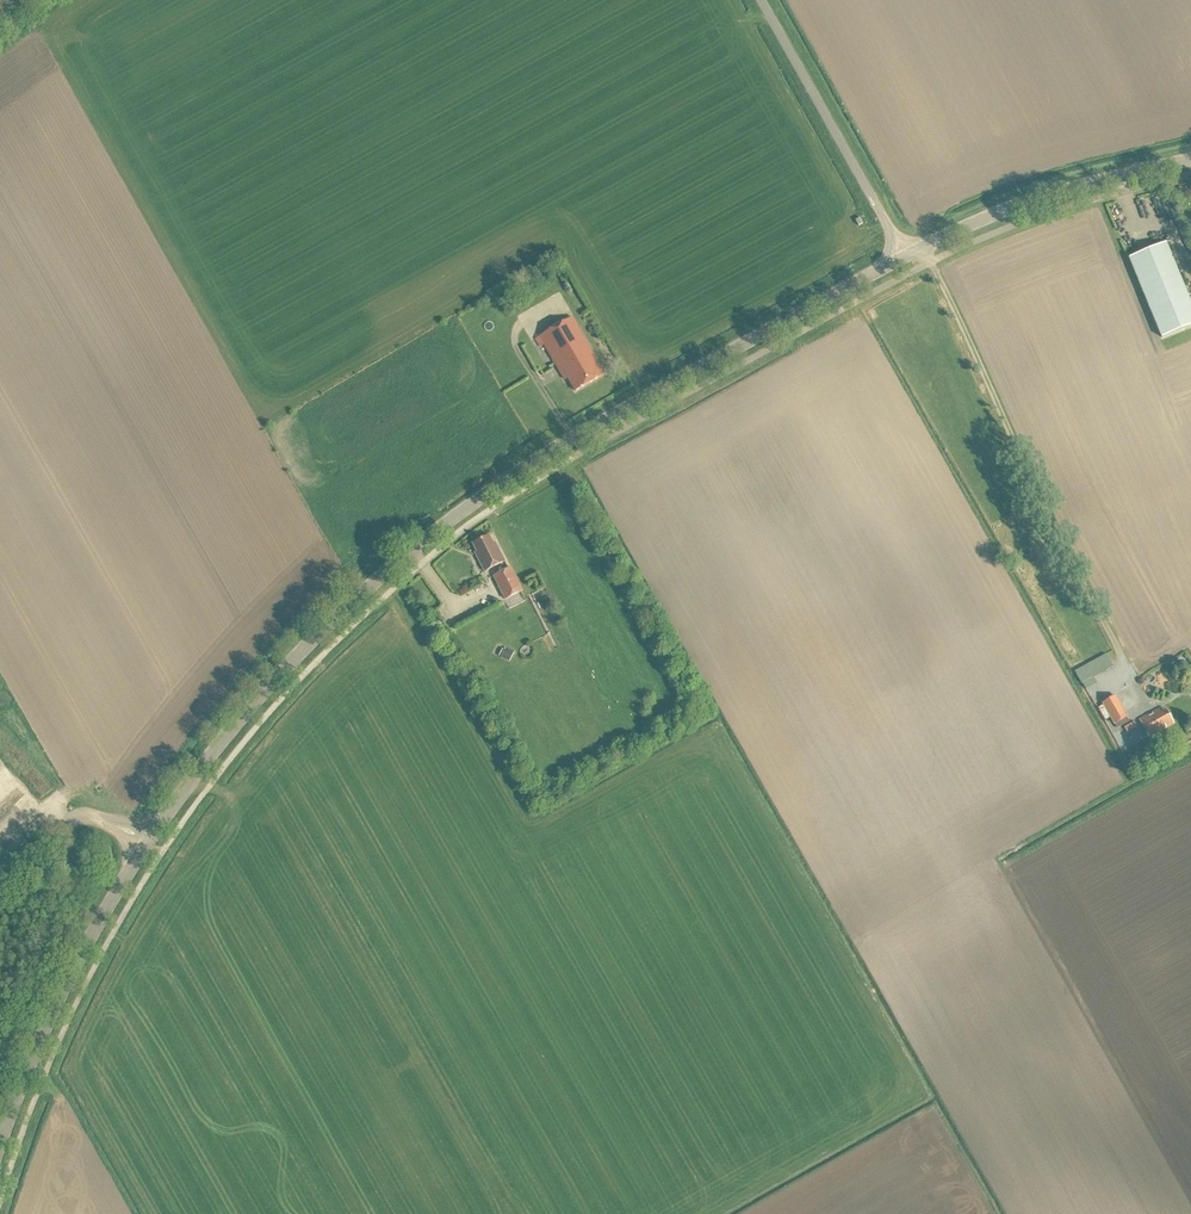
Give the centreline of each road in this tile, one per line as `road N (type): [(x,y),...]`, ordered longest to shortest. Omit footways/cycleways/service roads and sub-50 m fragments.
road 1 (secondary): [(153,840),(289,665),(441,521),(623,406),(907,256)]
road 2 (secondary): [(0,1153),(22,1083),(105,917),(153,840)]
road 3 (secondary): [(907,256),(1053,192),(1190,161)]
road 4 (unclassified): [(907,256),(763,0)]
road 5 (tertiary): [(0,891),(67,831),(92,820),(153,840)]

